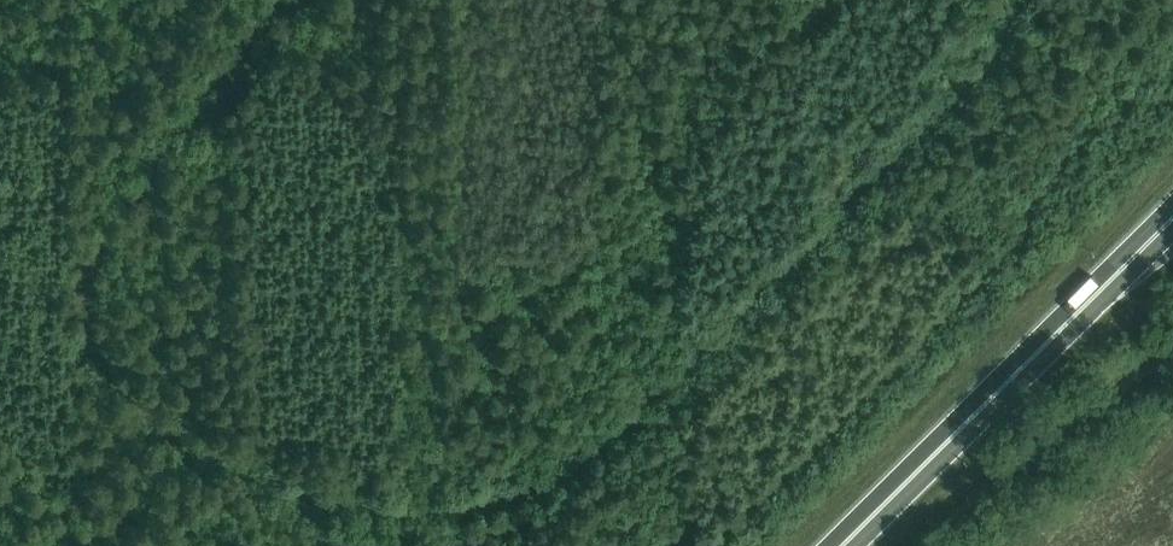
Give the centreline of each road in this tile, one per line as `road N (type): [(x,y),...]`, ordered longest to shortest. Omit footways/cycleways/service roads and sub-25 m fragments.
road 1 (track): [(1026,0),(1001,51),(611,440),(544,489),(465,509),(343,499),(226,463),(133,402),(92,336),(84,303),(99,232),(214,71),(279,0)]
road 2 (trunk): [(843,545),(1172,220)]

